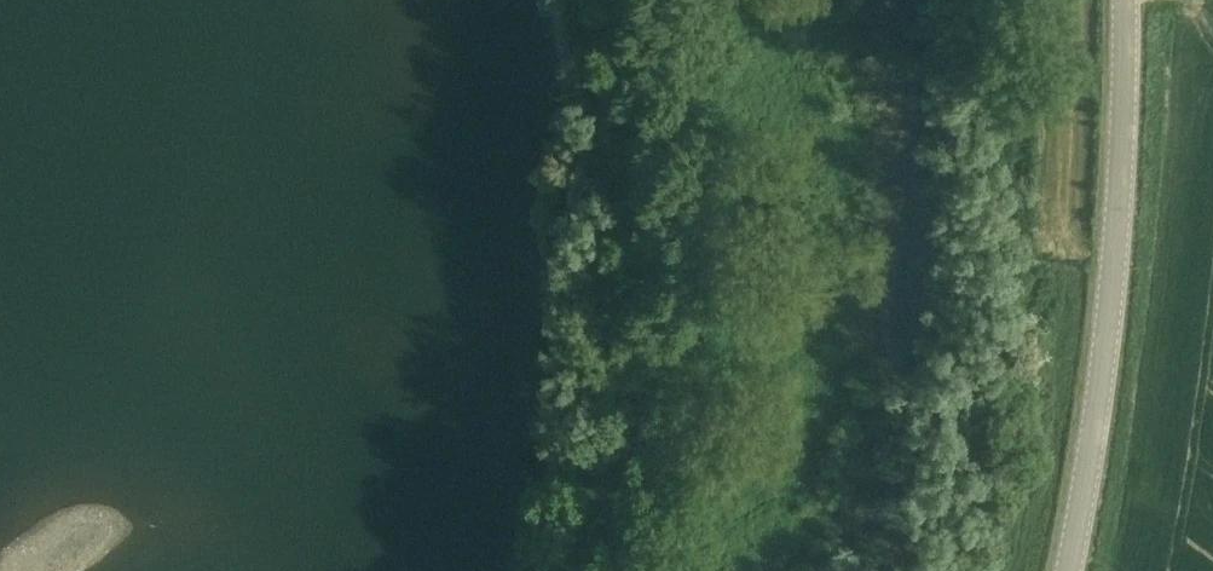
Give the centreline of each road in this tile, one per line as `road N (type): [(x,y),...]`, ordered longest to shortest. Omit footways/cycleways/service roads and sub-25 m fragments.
road 1 (unclassified): [(1124,0),(1108,321),(1066,570)]

